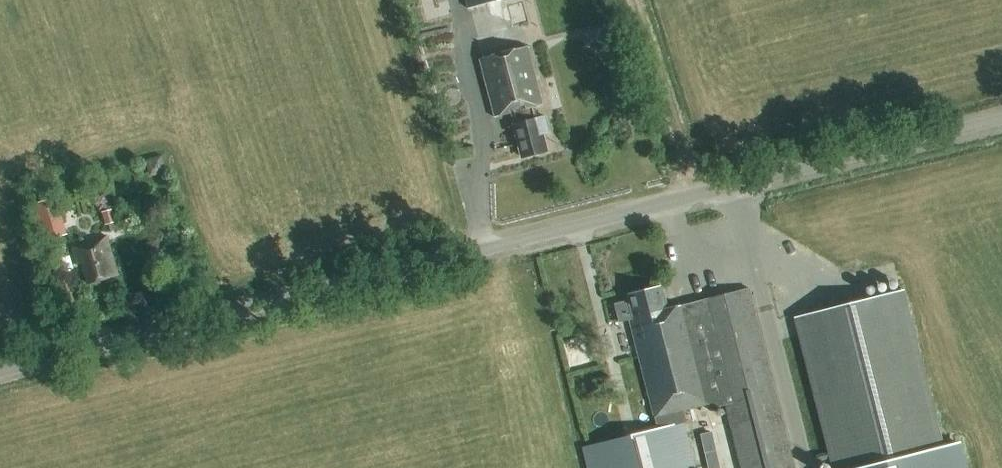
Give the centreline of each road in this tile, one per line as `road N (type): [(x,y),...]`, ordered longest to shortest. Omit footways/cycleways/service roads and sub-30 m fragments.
road 1 (unclassified): [(0,369),(1001,119)]

